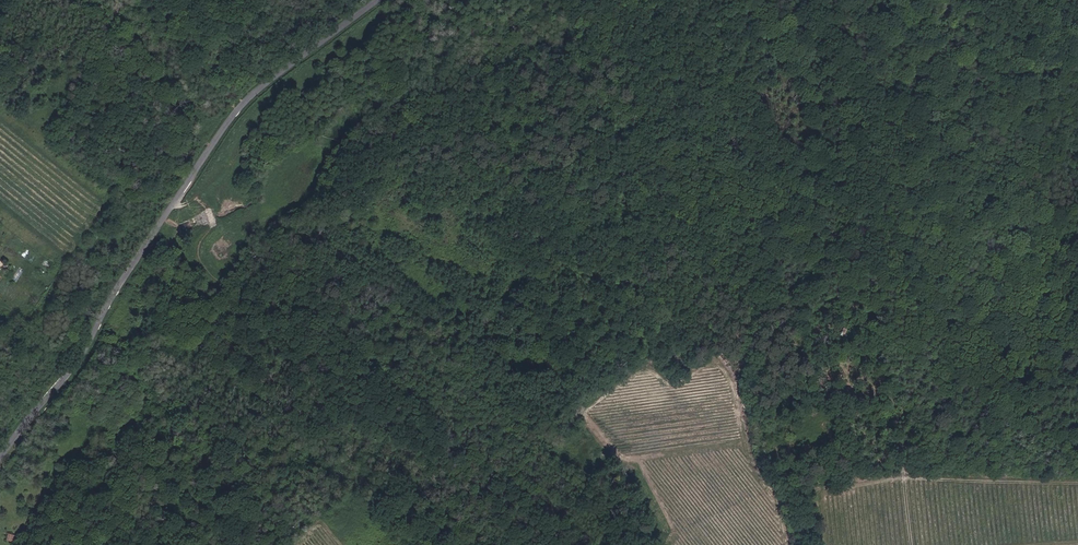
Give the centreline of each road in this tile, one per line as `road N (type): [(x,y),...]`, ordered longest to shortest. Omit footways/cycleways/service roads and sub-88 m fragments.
road 1 (tertiary): [(379,0),(238,109),(80,362),(0,460)]

